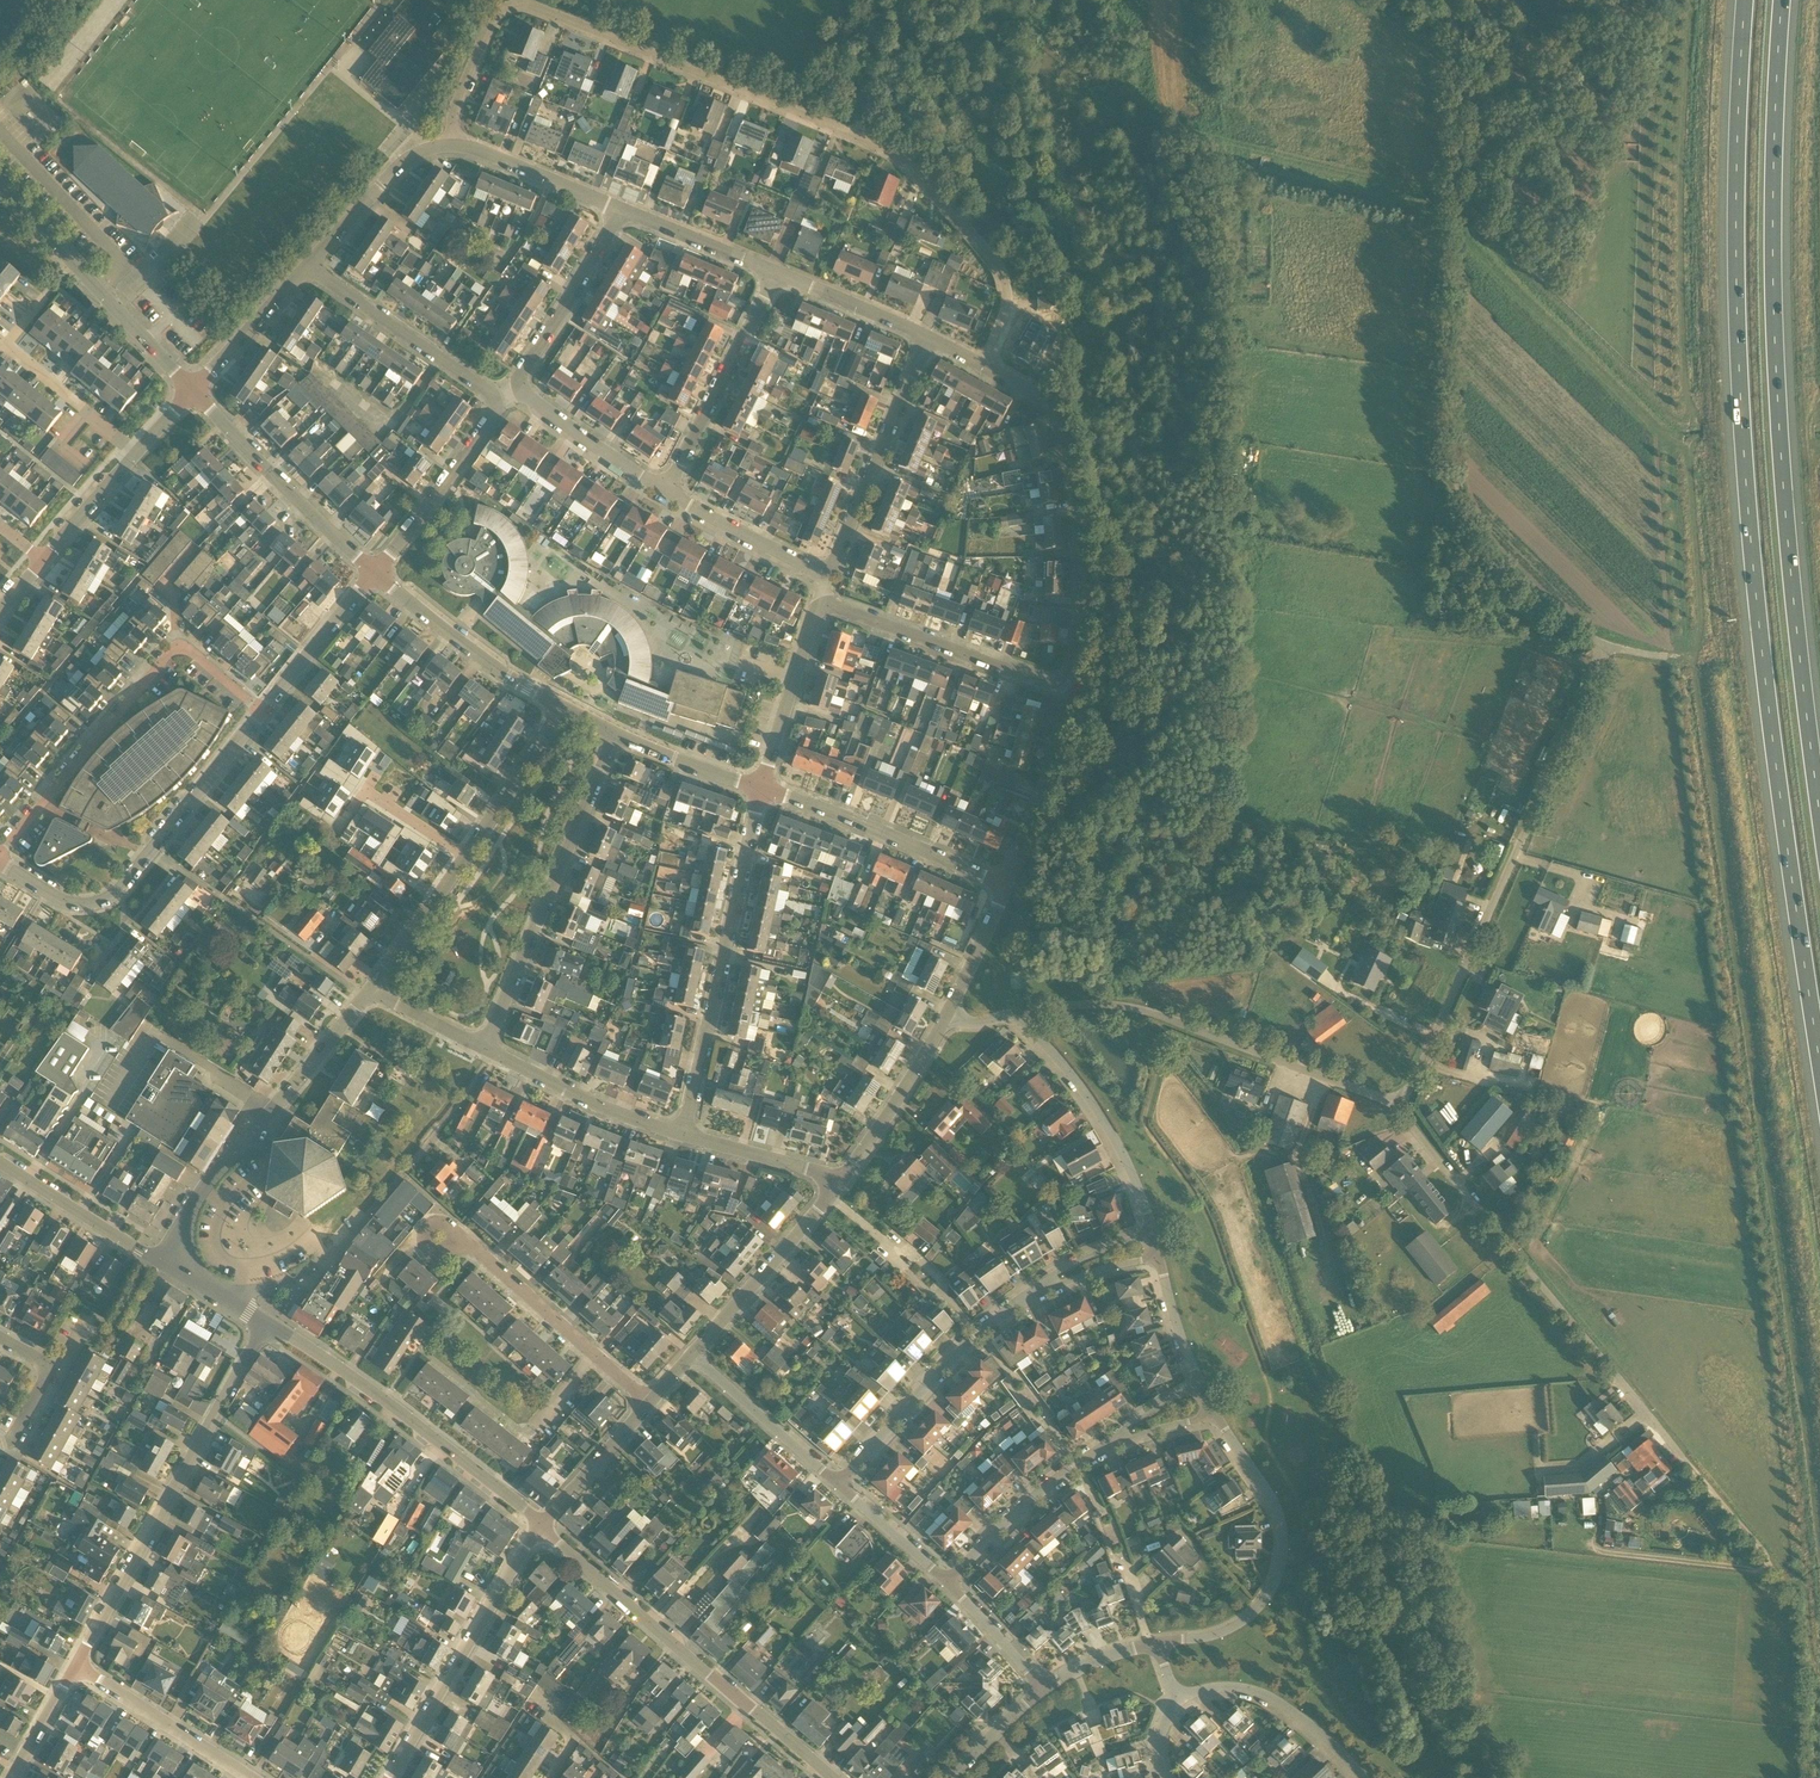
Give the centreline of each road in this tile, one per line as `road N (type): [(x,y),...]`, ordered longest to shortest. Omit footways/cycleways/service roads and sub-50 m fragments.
road 1 (unclassified): [(1396,1120),(1606,648),(1568,627),(1509,575),(1463,501),(1453,461),(1453,0)]
road 2 (motorway): [(1747,0),(1736,131),(1737,351),(1753,566),(1819,1060)]
road 3 (residential): [(986,365),(1002,323),(998,261),(919,169),(529,3),(507,4),(489,21),(459,99),(454,146)]
road 4 (motorway): [(1819,812),(1777,367),(1774,139),(1785,0)]
road 5 (unclassified): [(1675,1445),(1396,1120)]
road 6 (unclassified): [(1396,1120),(1342,1083),(1159,1019),(1064,1006),(1015,1023)]
road 7 (residential): [(837,1484),(980,1333),(1045,1288),(1151,1234)]
road 8 (tertiary): [(77,1661),(267,1324)]
road 9 (tertiary): [(826,1777),(541,1526)]
road 10 (residential): [(0,856),(168,655),(189,652),(262,713)]
road 11 (track): [(1794,1777),(1787,1589),(1675,1445)]
road 12 (tertiary): [(1067,690),(1077,635),(1073,478),(1056,422),(1039,399),(986,365)]
road 13 (residential): [(0,864),(60,902),(88,904),(118,890),(262,713)]
road 14 (residential): [(682,1135),(760,788)]
road 15 (residential): [(150,1254),(371,991)]
road 16 (residential): [(485,1049),(616,734)]
road 17 (tertiary): [(541,1526),(385,1401),(267,1324)]
road 18 (tertiary): [(1156,1648),(1213,1634),(1249,1613),(1277,1565),(1263,1498),(1204,1401)]
road 19 (residential): [(944,1582),(1073,1466),(1204,1401)]
road 20 (residential): [(389,1777),(541,1526)]
road 21 (tertiary): [(192,391),(0,186)]
road 22 (residential): [(1000,886),(760,788)]
road 23 (residential): [(823,571),(836,561),(928,337)]
road 24 (residential): [(372,575),(192,391)]
road 25 (residential): [(1067,690),(825,605)]
road 26 (tertiary): [(1151,1234),(1122,1152),(1046,1044),(1015,1023)]
road 27 (residential): [(649,1403),(469,1245),(455,1248)]
road 28 (residential): [(666,491),(775,273)]
road 29 (residential): [(563,708),(488,666),(372,575)]
road 30 (residential): [(493,398),(307,267)]
road 31 (tertiary): [(43,560),(192,391)]
road 32 (tertiary): [(691,1355),(839,1189)]
road 33 (residential): [(372,575),(495,409),(493,398)]
road 34 (unclassified): [(1175,1698),(1230,1687),(1270,1697),(1359,1777)]
road 35 (residential): [(254,1777),(77,1661)]
road 36 (residential): [(519,391),(622,210)]
road 37 (residential): [(682,1135),(583,1099),(492,1052)]
road 38 (tertiary): [(1000,886),(1067,690)]
road 39 (tertiary): [(839,1189),(885,1128),(945,1018)]
road 40 (tertiary): [(307,267),(400,166),(454,146)]
road 41 (residential): [(837,1484),(691,1355)]
road 42 (residential): [(760,788),(825,605)]
road 43 (tertiary): [(622,210),(454,146)]
road 44 (residential): [(463,857),(563,708)]
road 45 (residential): [(666,491),(519,391)]
road 46 (residential): [(823,571),(804,569),(666,491)]
road 47 (residential): [(262,713),(372,575)]
road 48 (tertiary): [(1204,1401),(1159,1287),(1151,1234)]
road 49 (tertiary): [(150,1254),(0,1162)]
road 50 (tertiary): [(192,391),(307,267)]
road 51 (residential): [(839,1189),(809,1170),(682,1135)]
road 52 (tertiary): [(928,337),(775,273)]
road 53 (tertiary): [(775,273),(622,210)]
road 54 (tertiary): [(541,1526),(649,1403)]
road 55 (residential): [(371,991),(463,857)]
road 56 (residential): [(231,1302),(285,1281),(368,1221)]
road 57 (residential): [(760,788),(616,734)]
road 58 (track): [(869,144),(888,0)]
road 59 (residential): [(944,1582),(837,1484)]
road 60 (residential): [(1042,1689),(944,1582)]
road 61 (tertiary): [(945,1018),(1000,886)]
road 62 (residential): [(417,1163),(492,1052)]
road 63 (tertiary): [(11,1777),(77,1661)]
road 64 (residential): [(485,1049),(371,991)]
road 65 (tertiary): [(952,1777),(1042,1689)]
road 66 (tertiary): [(1042,1689),(1097,1659),(1156,1648)]

